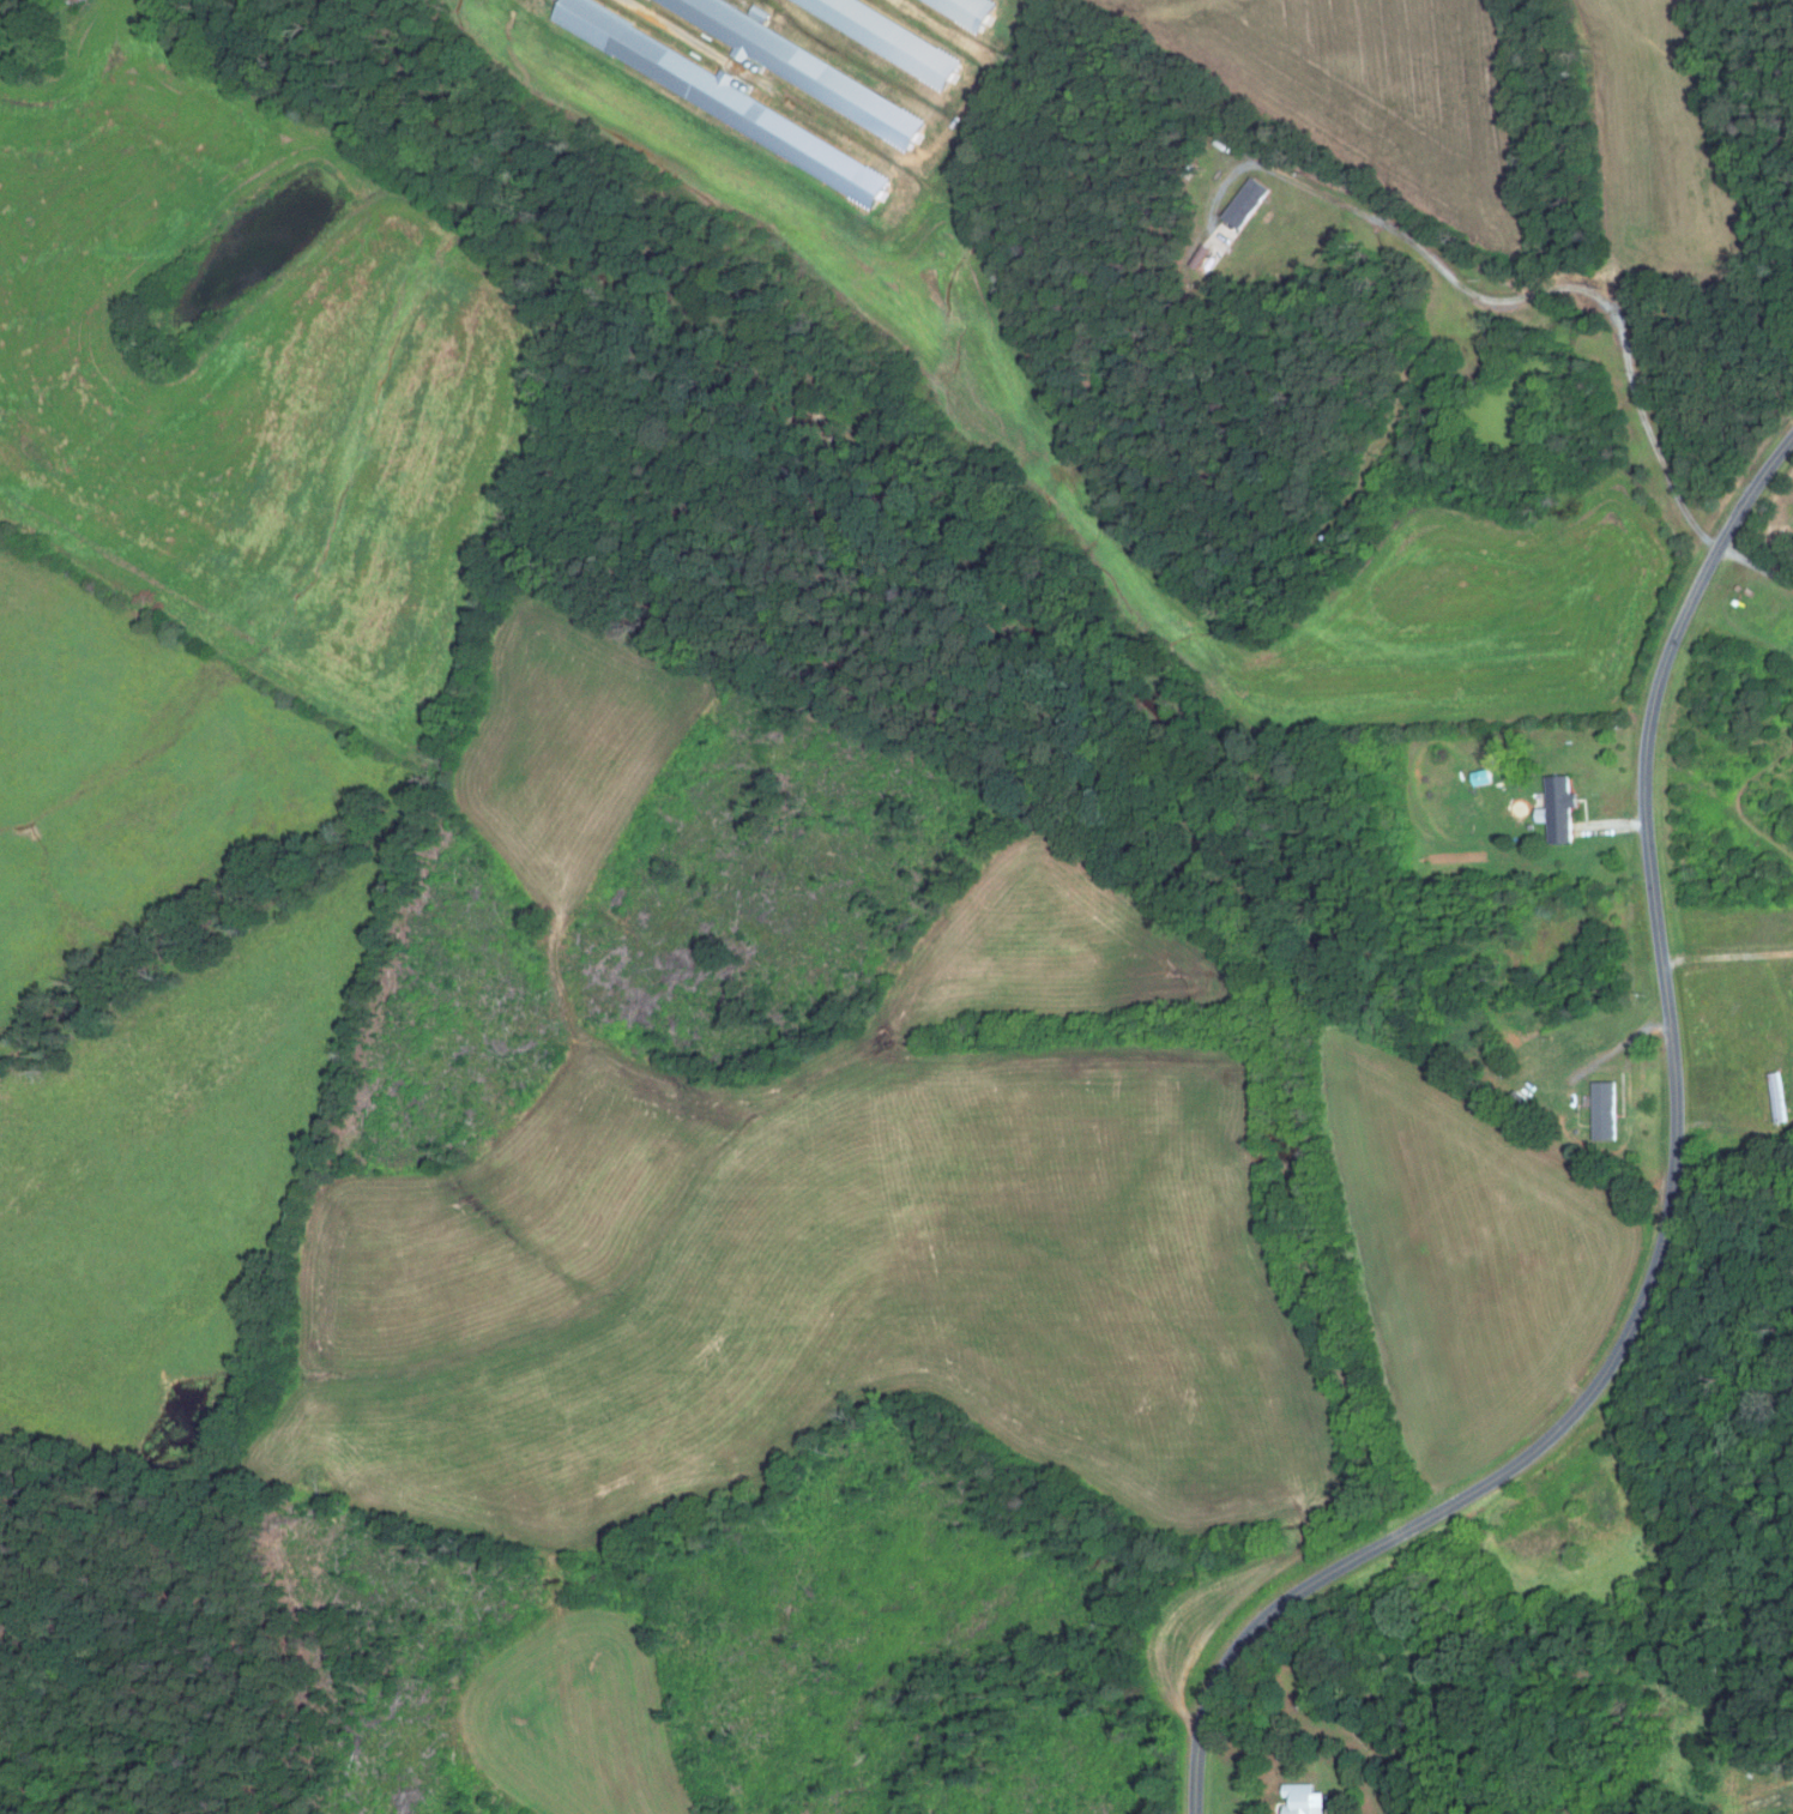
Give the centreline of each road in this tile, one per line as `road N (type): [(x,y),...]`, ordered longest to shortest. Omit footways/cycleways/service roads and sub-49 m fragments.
road 1 (residential): [(1195,1813),(1200,1731),(1244,1639),(1300,1589),(1517,1464),(1593,1393),(1640,1313),(1668,1224),(1677,1131),(1647,809),(1652,707),(1721,548),(1792,439)]

